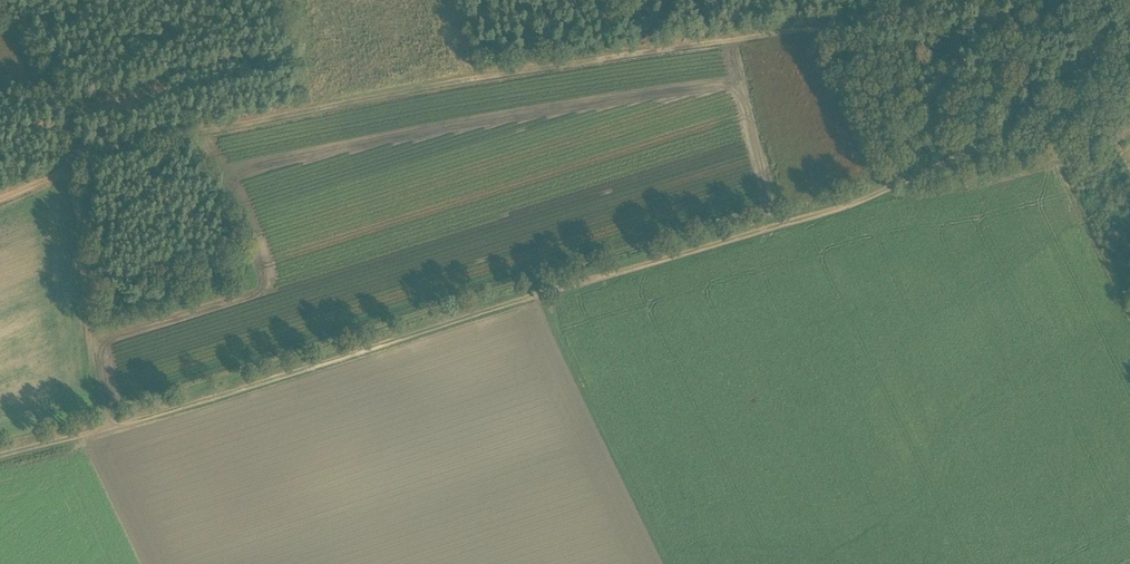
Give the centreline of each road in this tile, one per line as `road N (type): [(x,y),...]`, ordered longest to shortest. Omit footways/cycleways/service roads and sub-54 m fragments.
road 1 (track): [(0,455),(155,417),(849,201),(966,153),(1068,85),(1129,29)]
road 2 (track): [(1043,0),(545,63),(90,157)]

